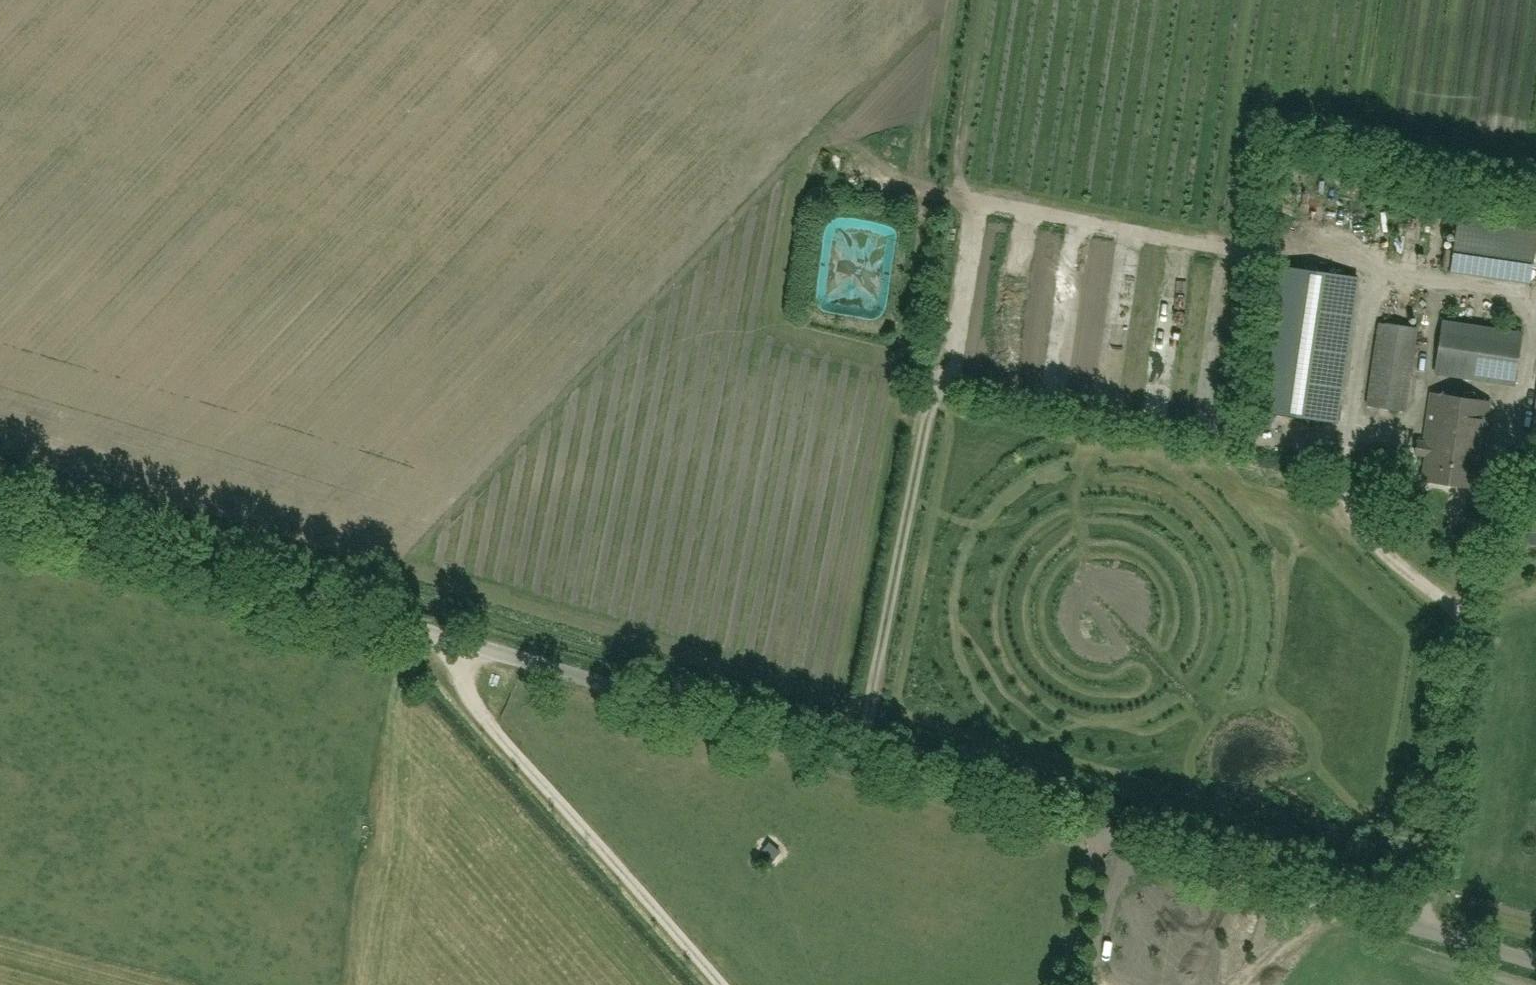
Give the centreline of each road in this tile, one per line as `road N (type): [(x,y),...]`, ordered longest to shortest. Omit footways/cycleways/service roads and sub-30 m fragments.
road 1 (unclassified): [(1535,966),(0,507)]

